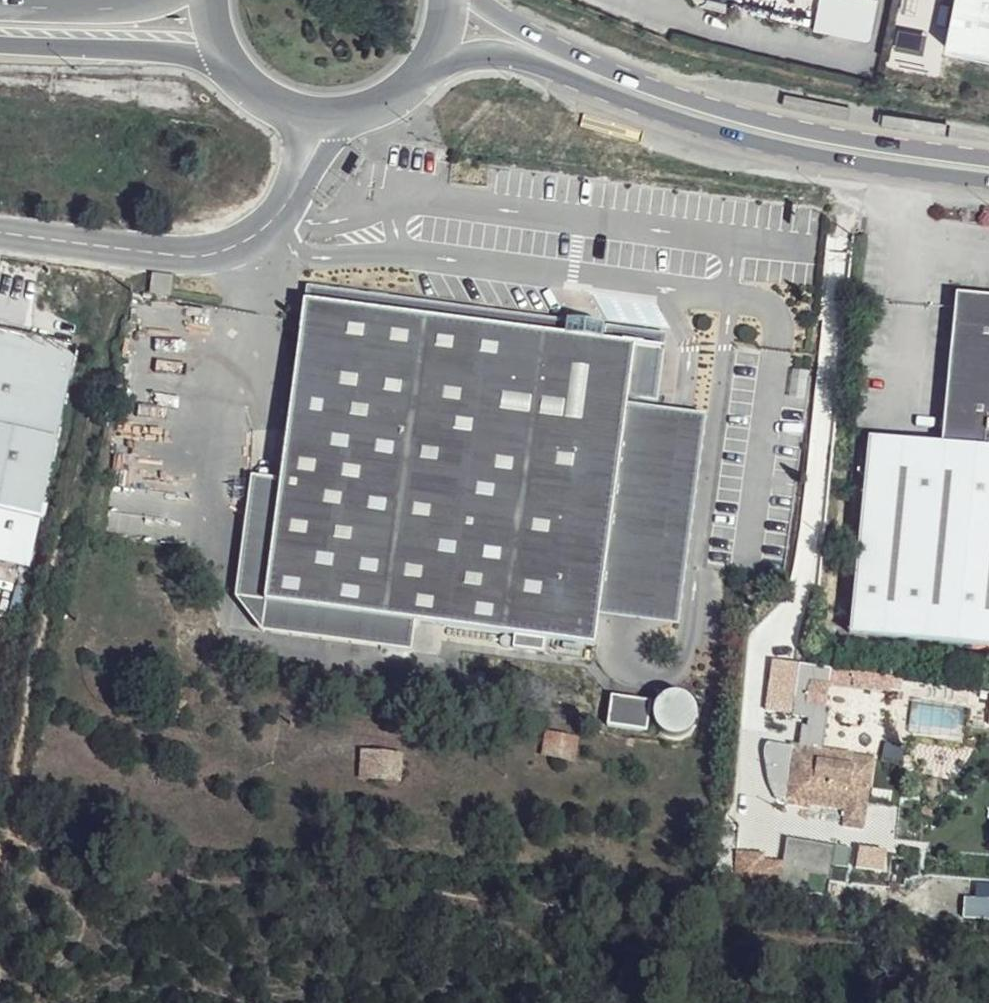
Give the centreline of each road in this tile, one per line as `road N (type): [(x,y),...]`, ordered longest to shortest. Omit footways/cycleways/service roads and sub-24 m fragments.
road 1 (primary): [(432,57),(513,57),(672,118),(795,152),(988,181)]
road 2 (primary): [(988,159),(736,115),(611,72),(476,0)]
road 3 (primary): [(220,58),(262,99),(316,118),(367,111),(432,57)]
road 4 (primary): [(0,43),(220,58)]
road 5 (primary): [(145,0),(0,5)]

